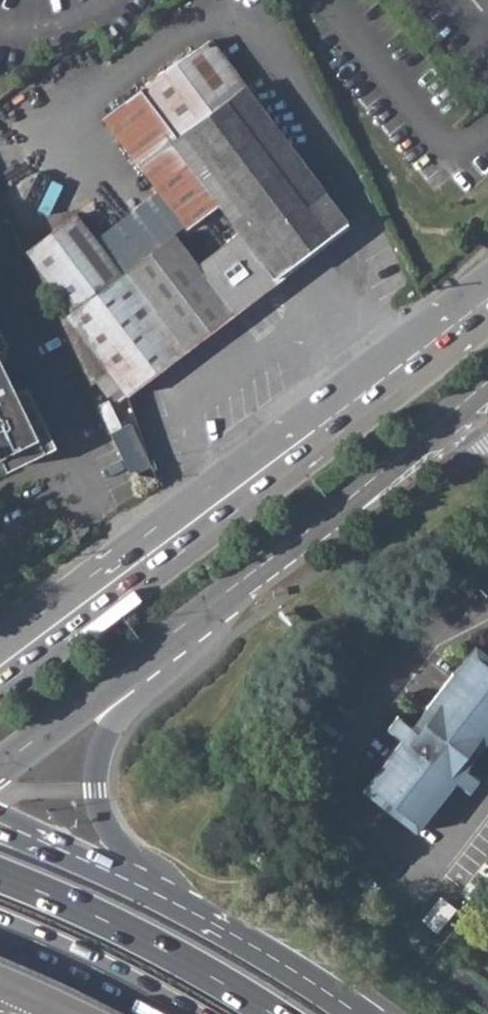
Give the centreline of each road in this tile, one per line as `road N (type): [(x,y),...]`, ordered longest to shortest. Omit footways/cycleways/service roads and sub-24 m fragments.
road 1 (primary): [(356,405),(0,684)]
road 2 (trunk): [(356,405),(0,645)]
road 3 (trunk): [(180,904),(113,836),(94,787),(107,728),(213,604)]
road 4 (trunk): [(270,1013),(137,936),(0,876)]
road 5 (primary): [(0,763),(213,604)]
road 6 (trunk): [(358,1013),(180,904)]
road 7 (trunk): [(180,904),(0,822)]
road 8 (trunk): [(0,927),(178,1013)]
road 9 (primary): [(213,604),(364,492)]
road 10 (primary): [(487,299),(356,405)]
road 11 (primary): [(364,492),(487,386)]
road 12 (residential): [(364,492),(405,480),(467,440),(487,441)]

